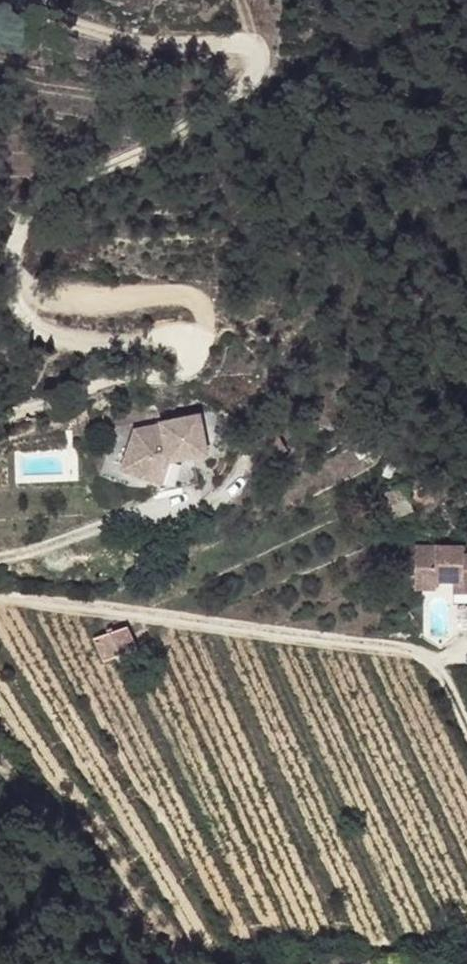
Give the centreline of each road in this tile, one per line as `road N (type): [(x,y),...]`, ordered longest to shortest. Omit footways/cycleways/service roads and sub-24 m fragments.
road 1 (residential): [(4,0),(160,44),(236,44),(256,71),(236,102),(56,193),(24,223),(11,264),(40,295),(194,300),(205,313),(203,340),(186,370),(0,417)]
road 2 (residential): [(466,743),(425,662),(0,583)]

